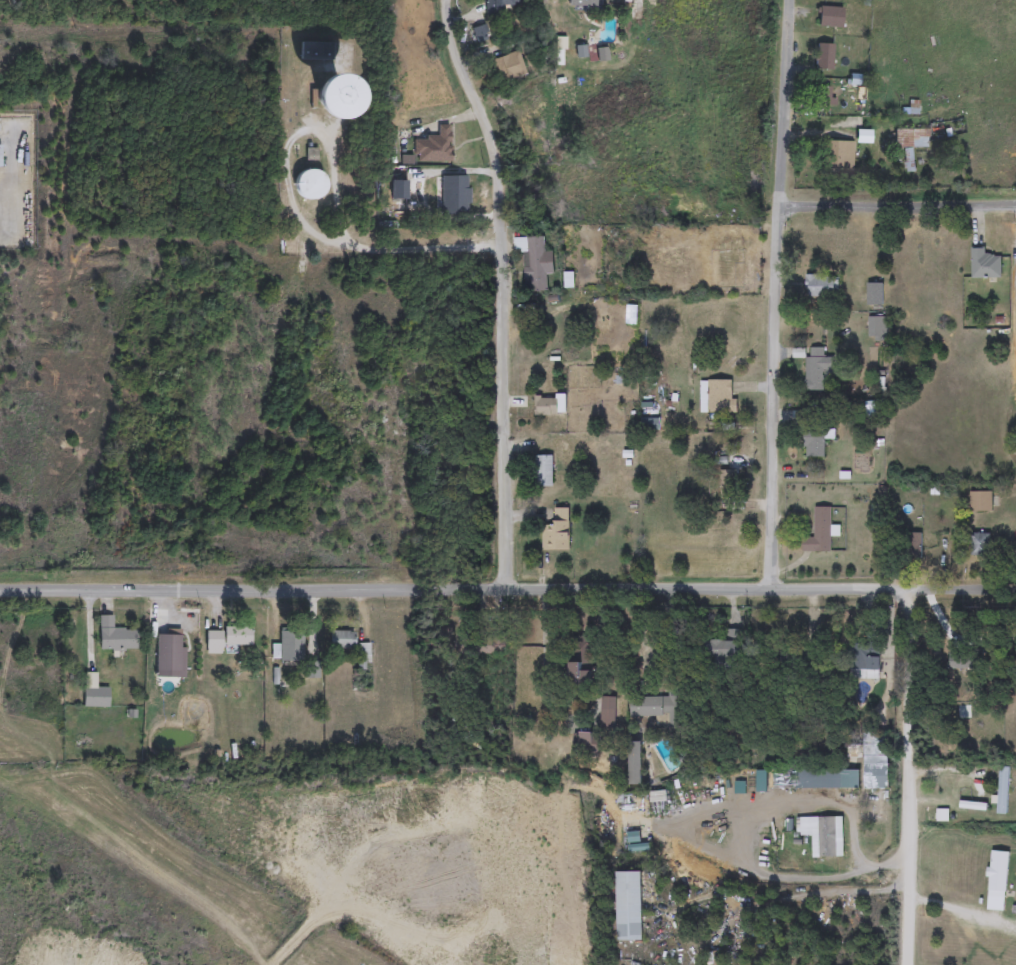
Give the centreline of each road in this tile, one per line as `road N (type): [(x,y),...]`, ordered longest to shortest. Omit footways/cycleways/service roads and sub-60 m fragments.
road 1 (residential): [(1015,590),(0,591)]
road 2 (residential): [(449,0),(454,47),(498,167),(504,591)]
road 3 (residential): [(767,590),(790,0)]
road 4 (residential): [(911,590),(907,964)]
road 5 (residential): [(778,208),(1015,206)]

